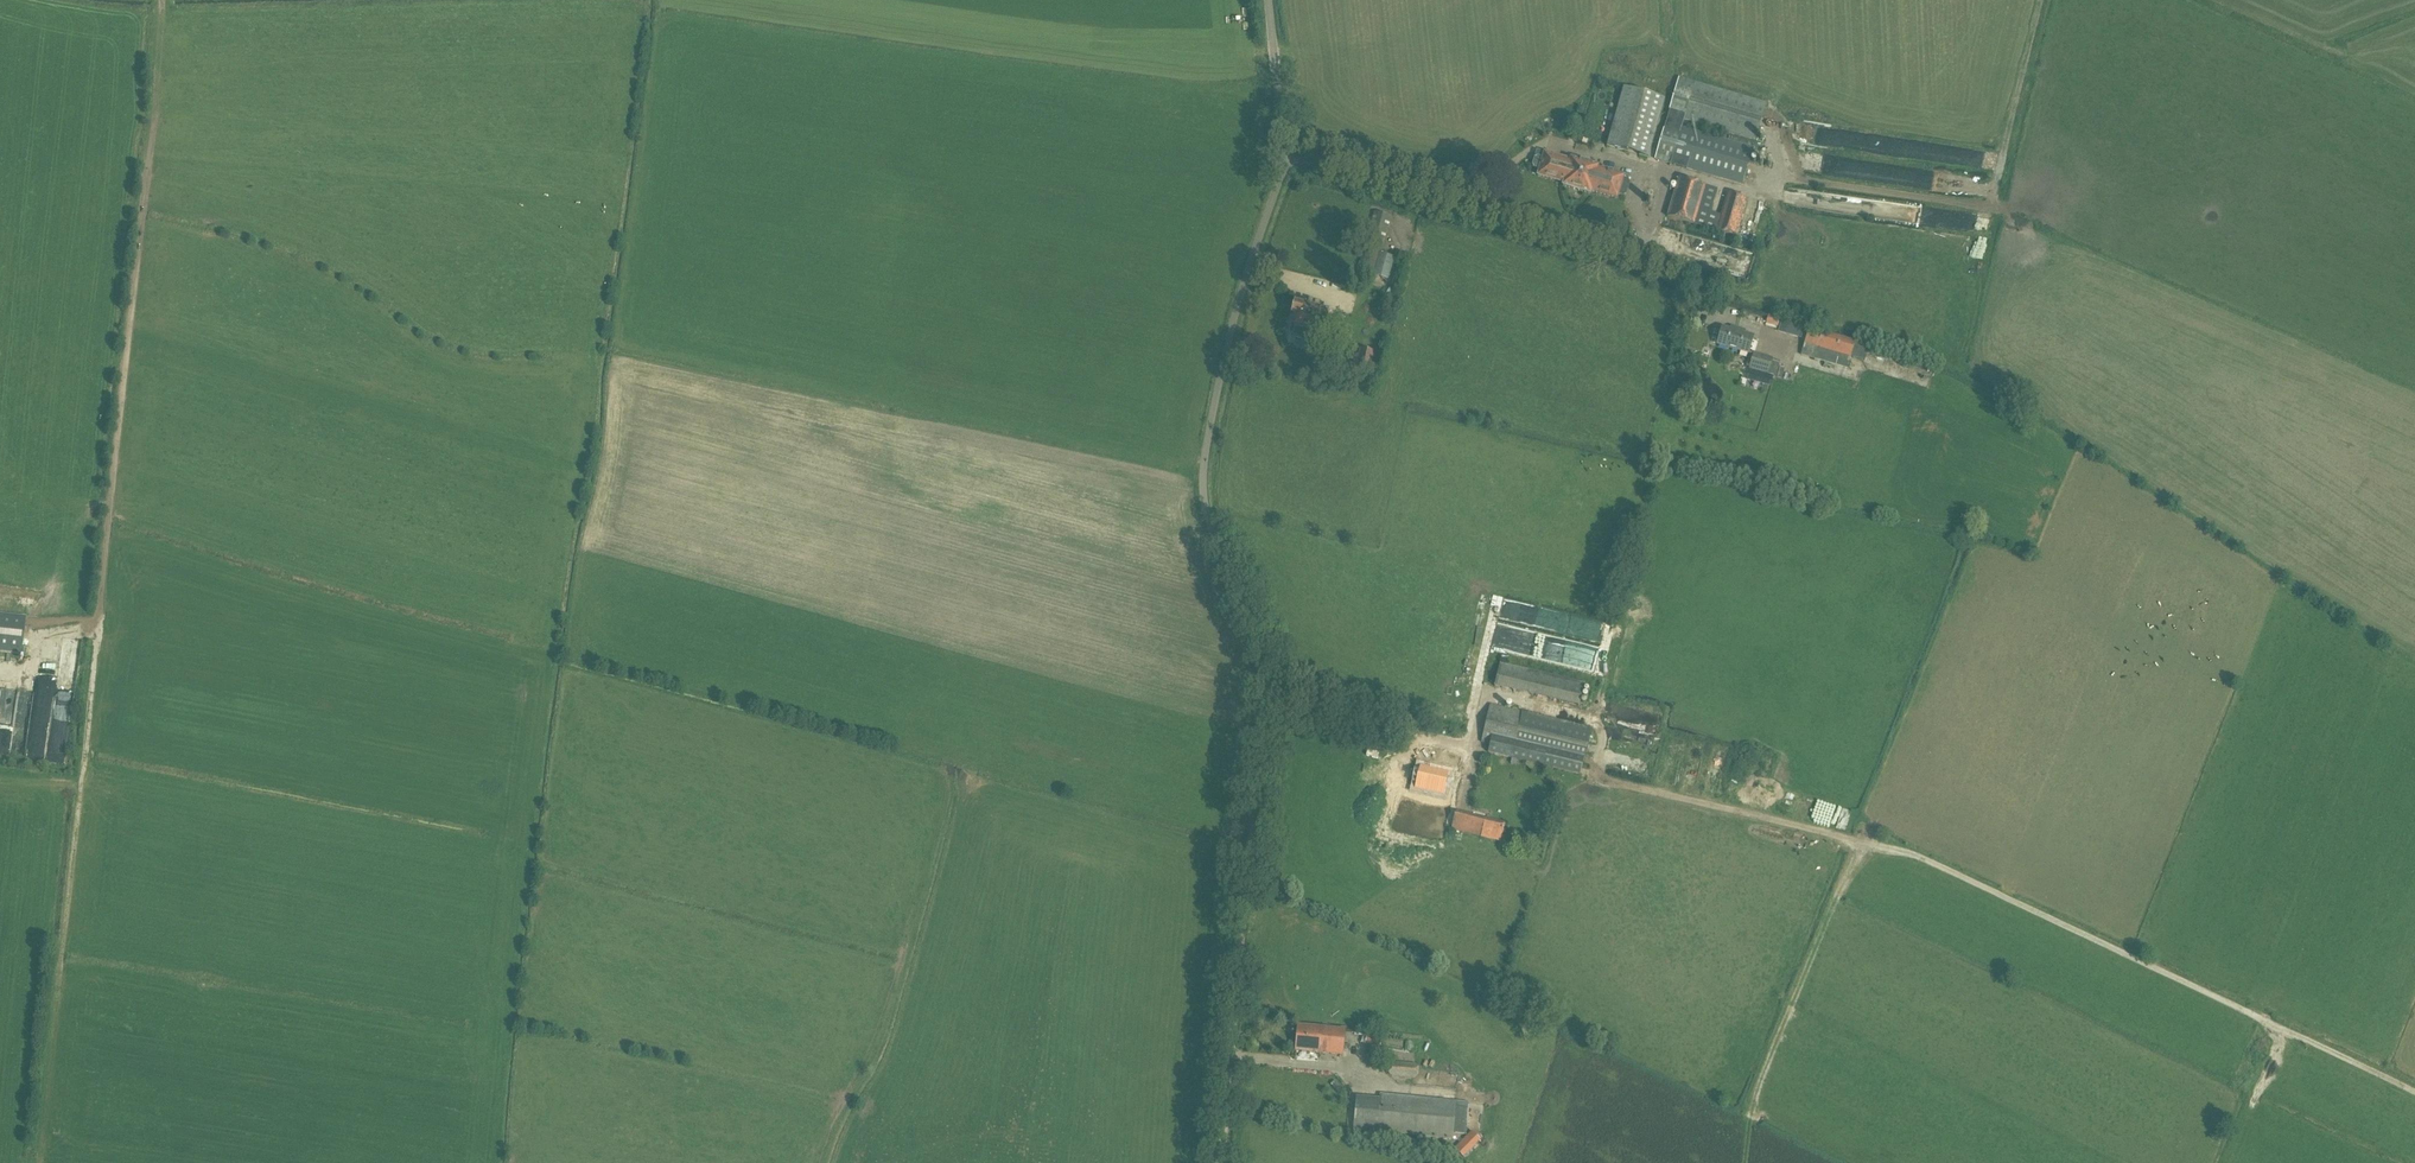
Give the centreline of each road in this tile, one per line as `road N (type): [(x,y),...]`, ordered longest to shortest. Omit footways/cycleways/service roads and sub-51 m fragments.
road 1 (unclassified): [(1220,1162),(1268,682),(1257,632),(1210,524),(1203,482),(1233,319),(1283,162),(1268,0)]

